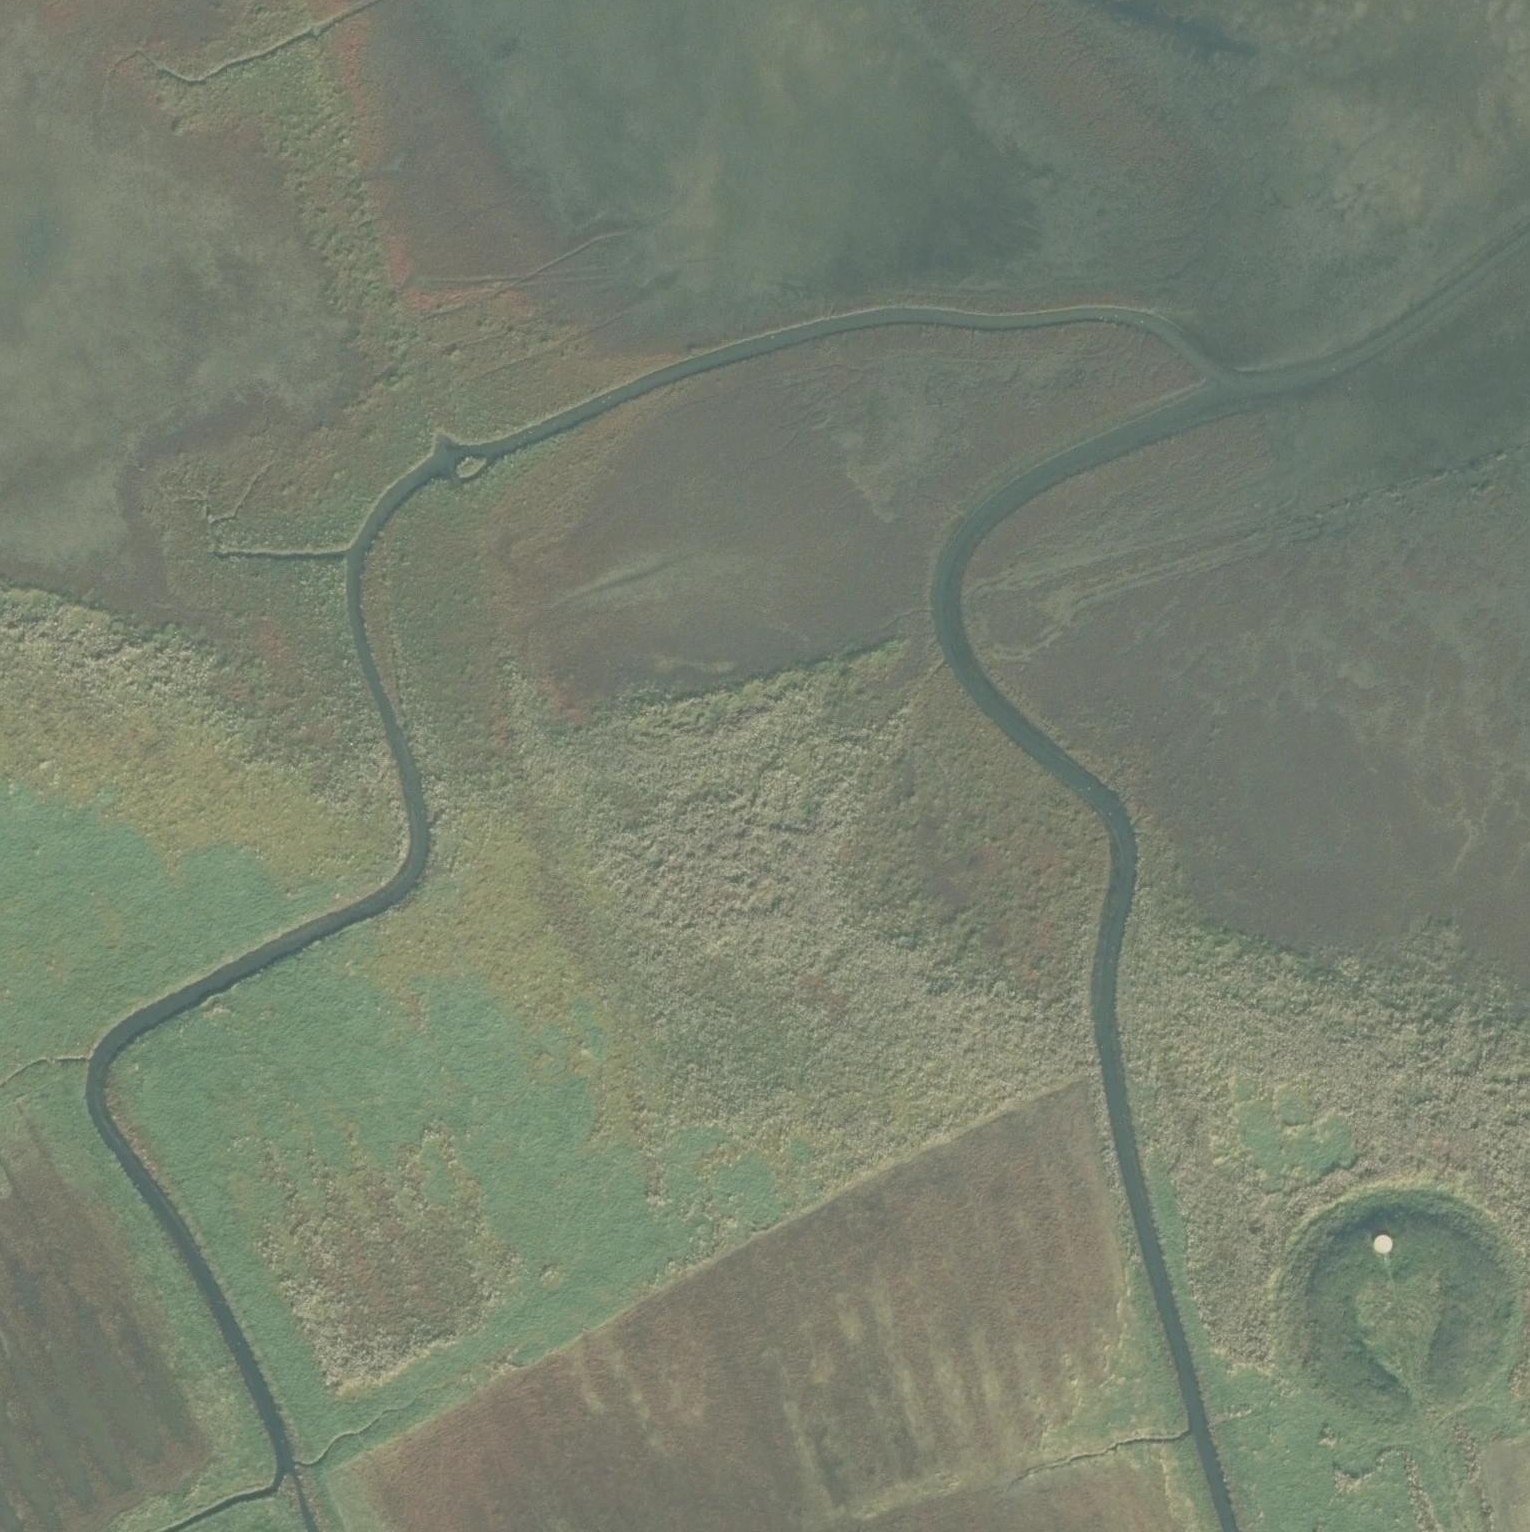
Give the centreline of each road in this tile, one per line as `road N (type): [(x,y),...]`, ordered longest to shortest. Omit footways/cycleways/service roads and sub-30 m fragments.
road 1 (track): [(1461,1531),(1382,1249)]

